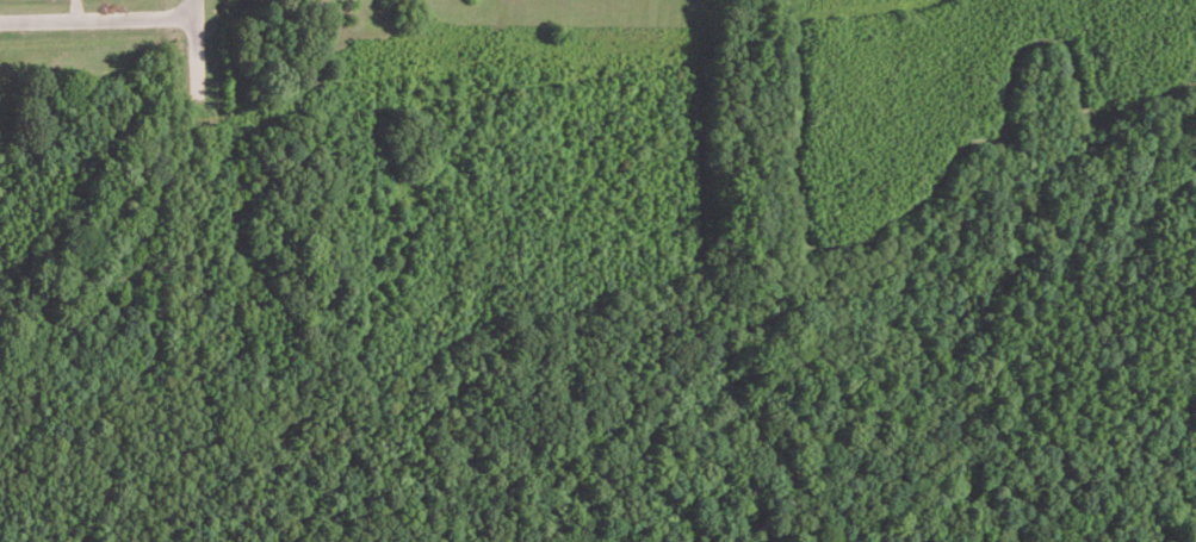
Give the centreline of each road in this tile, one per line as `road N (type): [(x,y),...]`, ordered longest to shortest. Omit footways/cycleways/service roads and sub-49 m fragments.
road 1 (residential): [(0,20),(200,15)]

